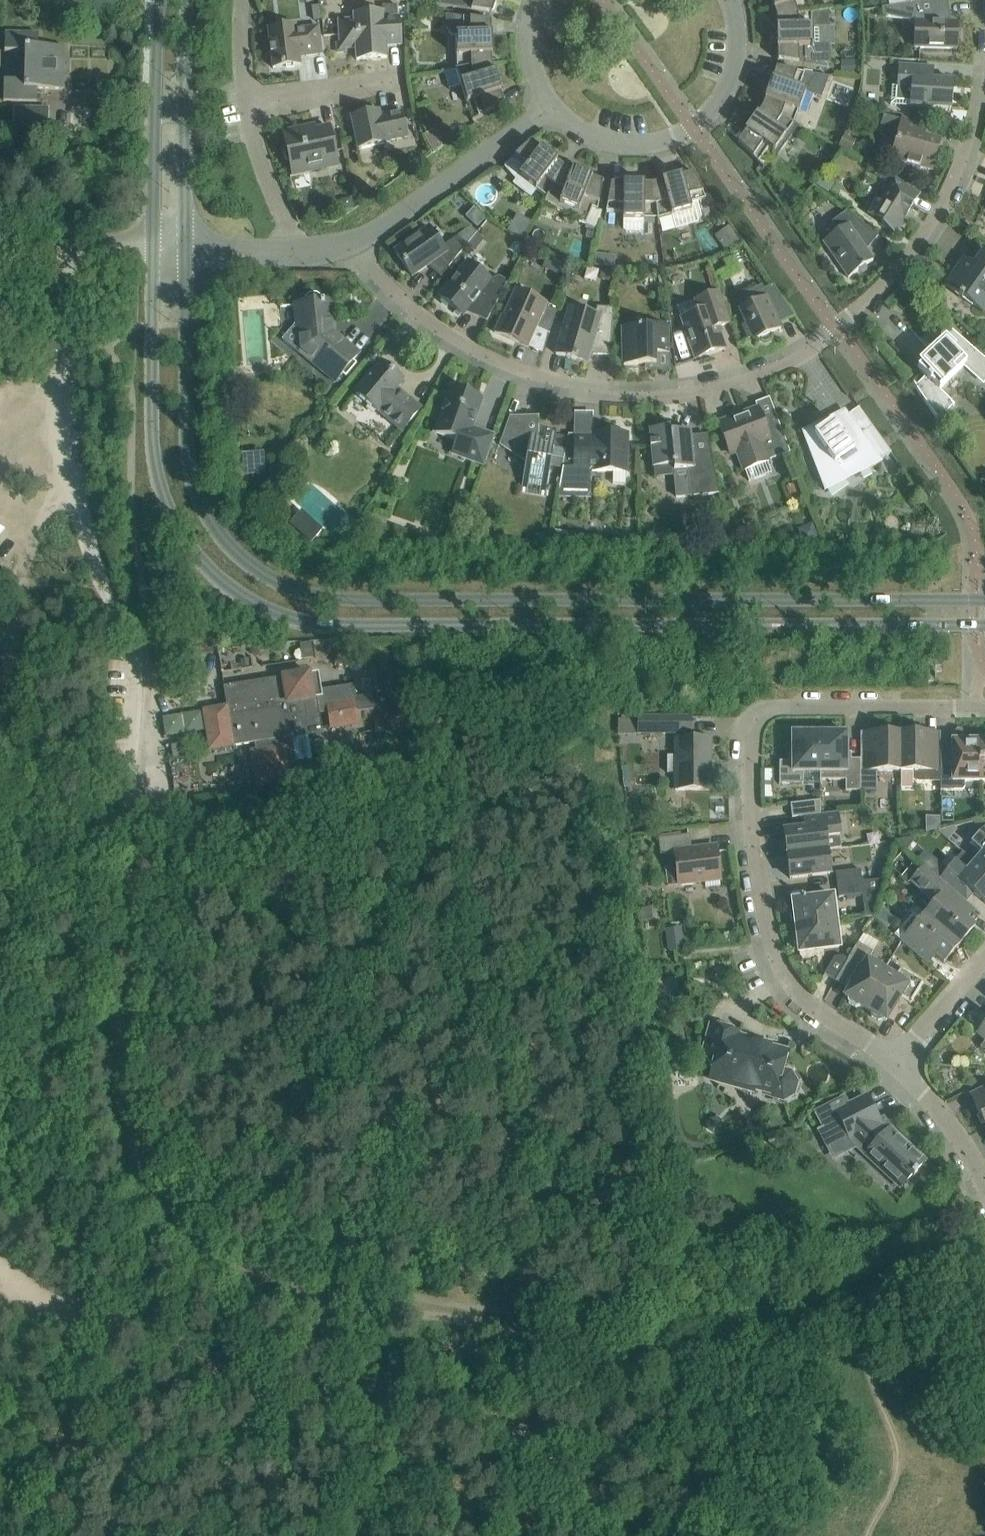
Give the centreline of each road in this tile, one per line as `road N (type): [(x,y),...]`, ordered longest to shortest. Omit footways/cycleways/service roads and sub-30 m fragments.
road 1 (tertiary): [(152,244),(158,479),(181,541),(238,596),(301,625),(364,628),(984,626)]
road 2 (tertiary): [(984,599),(360,603),(305,594),(244,562),(206,519),(191,473),(186,252)]
road 3 (track): [(130,637),(117,1040),(128,1126),(151,1184),(233,1260),(389,1307),(510,1324)]
road 4 (residential): [(351,242),(418,311),(503,361),(605,396),(698,391),(822,344),(913,247),(957,170),(984,96)]
road 5 (residential): [(894,1060),(814,1005),(778,952),(753,811),(753,736),(760,716),(782,706),(984,707)]
road 6 (track): [(510,1324),(653,1331),(960,1266)]
road 7 (track): [(374,1379),(289,1382),(229,1368),(87,1315),(0,1262)]
road 8 (unclassified): [(100,245),(63,263),(60,300),(74,468),(95,562)]
road 9 (residential): [(730,0),(739,40),(734,73),(693,126),(635,143),(605,139),(554,106)]
road 10 (tertiary): [(186,252),(190,0)]
road 11 (residential): [(351,242),(554,106)]
road 12 (tertiary): [(160,0),(152,244)]
road 13 (track): [(674,1535),(508,1410)]
road 14 (track): [(0,659),(40,518),(82,504)]
road 15 (residential): [(300,252),(249,104)]
road 16 (residential): [(249,104),(399,79)]
road 17 (residential): [(984,1181),(966,1143),(894,1060)]
road 18 (track): [(508,1410),(447,1387),(374,1379)]
road 19 (residential): [(894,1060),(984,957)]

